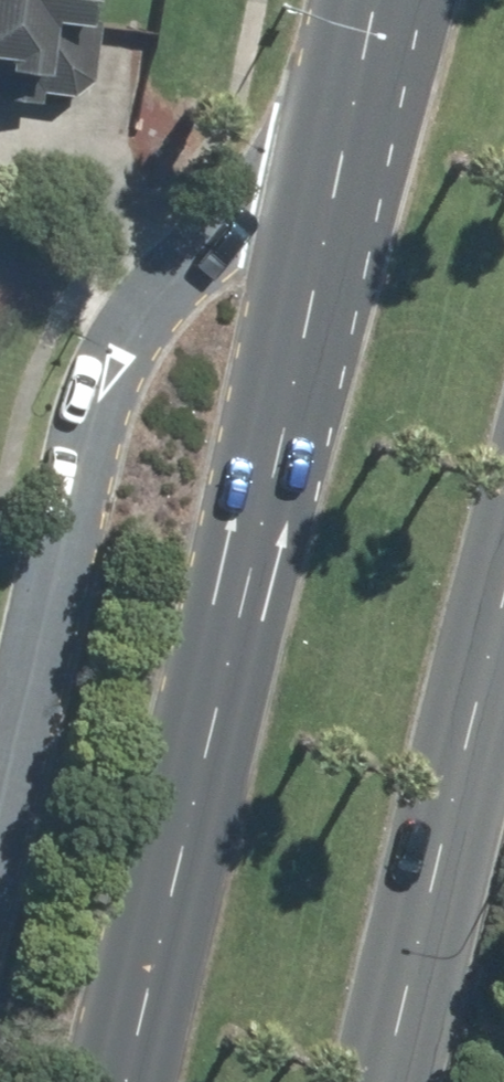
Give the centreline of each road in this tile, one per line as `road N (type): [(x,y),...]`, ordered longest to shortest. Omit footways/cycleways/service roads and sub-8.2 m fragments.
road 1 (primary): [(124,1081),(337,177)]
road 2 (residential): [(0,789),(103,380),(140,300),(191,252),(337,177)]
road 3 (primary): [(497,605),(381,1081)]
road 4 (primary): [(337,177),(374,0)]

